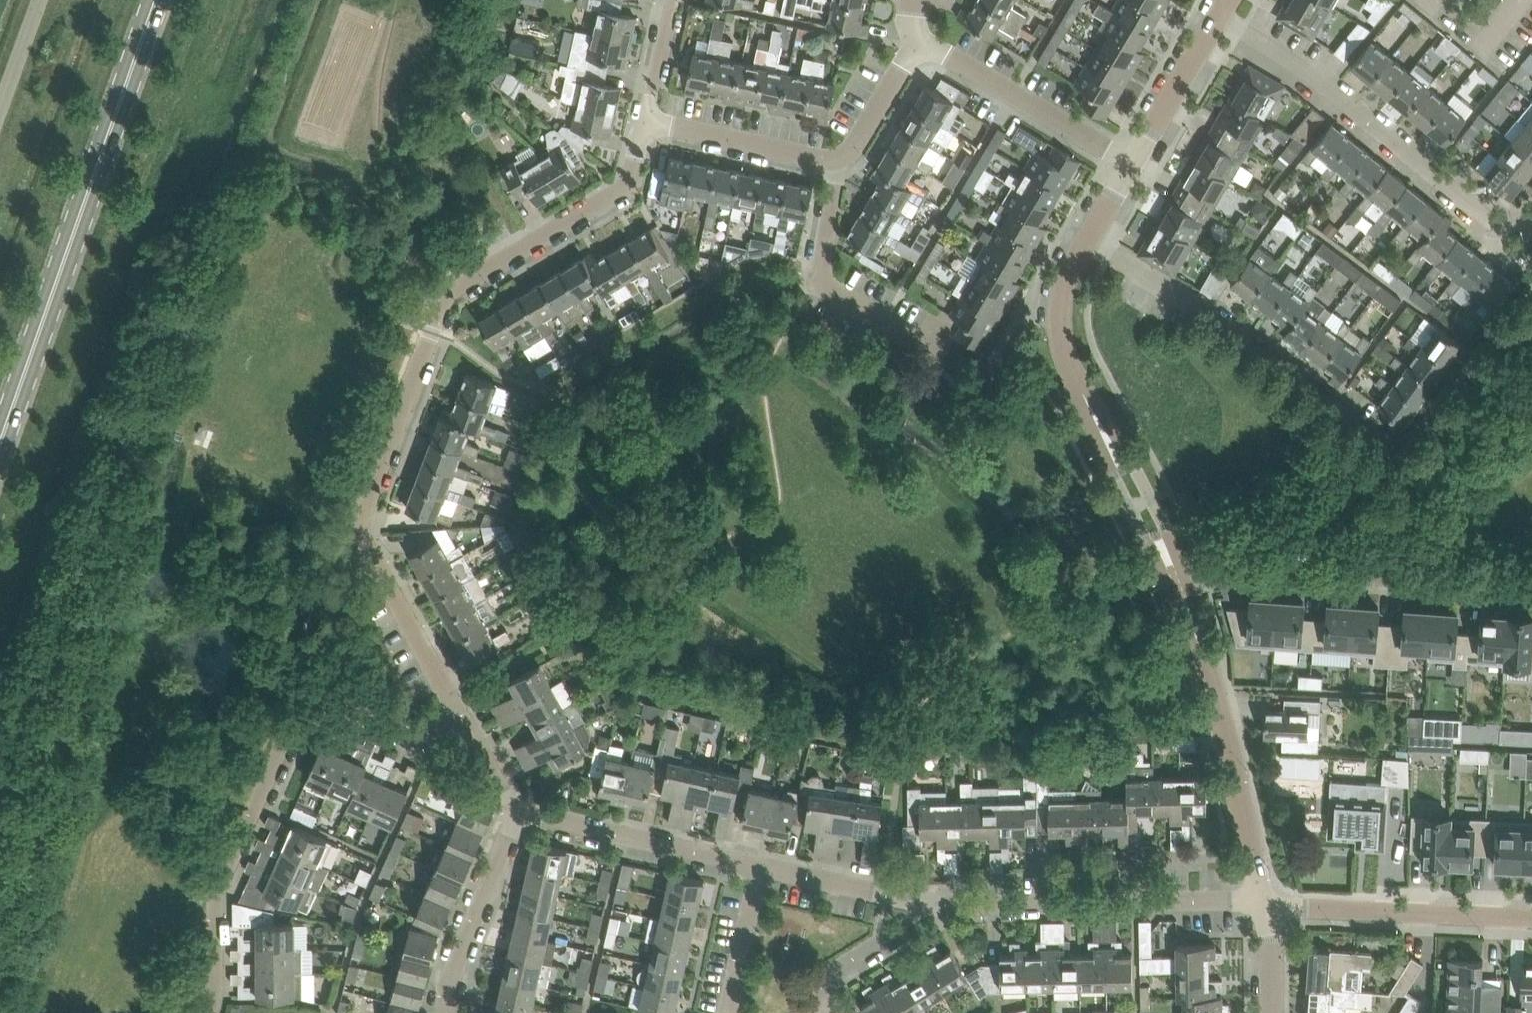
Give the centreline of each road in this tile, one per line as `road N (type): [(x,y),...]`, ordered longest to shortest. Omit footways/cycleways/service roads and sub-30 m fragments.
road 1 (residential): [(647,119),(629,183),(449,294),(368,509),(372,545),(463,719)]
road 2 (residential): [(210,1012),(217,894),(284,741),(333,704),(418,736),(463,719)]
road 3 (secondary): [(0,448),(157,0)]
road 4 (unclassified): [(1405,459),(1183,296),(1087,242)]
road 5 (residential): [(1531,219),(1497,222),(1481,213),(1316,76),(1220,16)]
road 6 (unclassified): [(1177,582),(1067,358),(1061,309),(1087,242)]
road 7 (residential): [(1177,582),(1237,565),(1531,587)]
road 8 (residential): [(647,119),(838,158),(857,144),(916,39)]
road 9 (unclassified): [(1264,904),(1223,720),(1177,582)]
road 10 (residential): [(1264,904),(934,905)]
road 11 (residential): [(1531,918),(1264,904)]
road 12 (residential): [(1133,163),(916,39)]
road 13 (residential): [(761,863),(519,813)]
road 14 (residential): [(448,1012),(451,982),(519,813)]
road 15 (residential): [(934,905),(761,863)]
road 16 (unclassified): [(1133,163),(1220,16)]
road 17 (residential): [(761,863),(730,1012)]
road 18 (residential): [(826,991),(829,972),(934,905)]
road 19 (residential): [(673,0),(647,119)]

